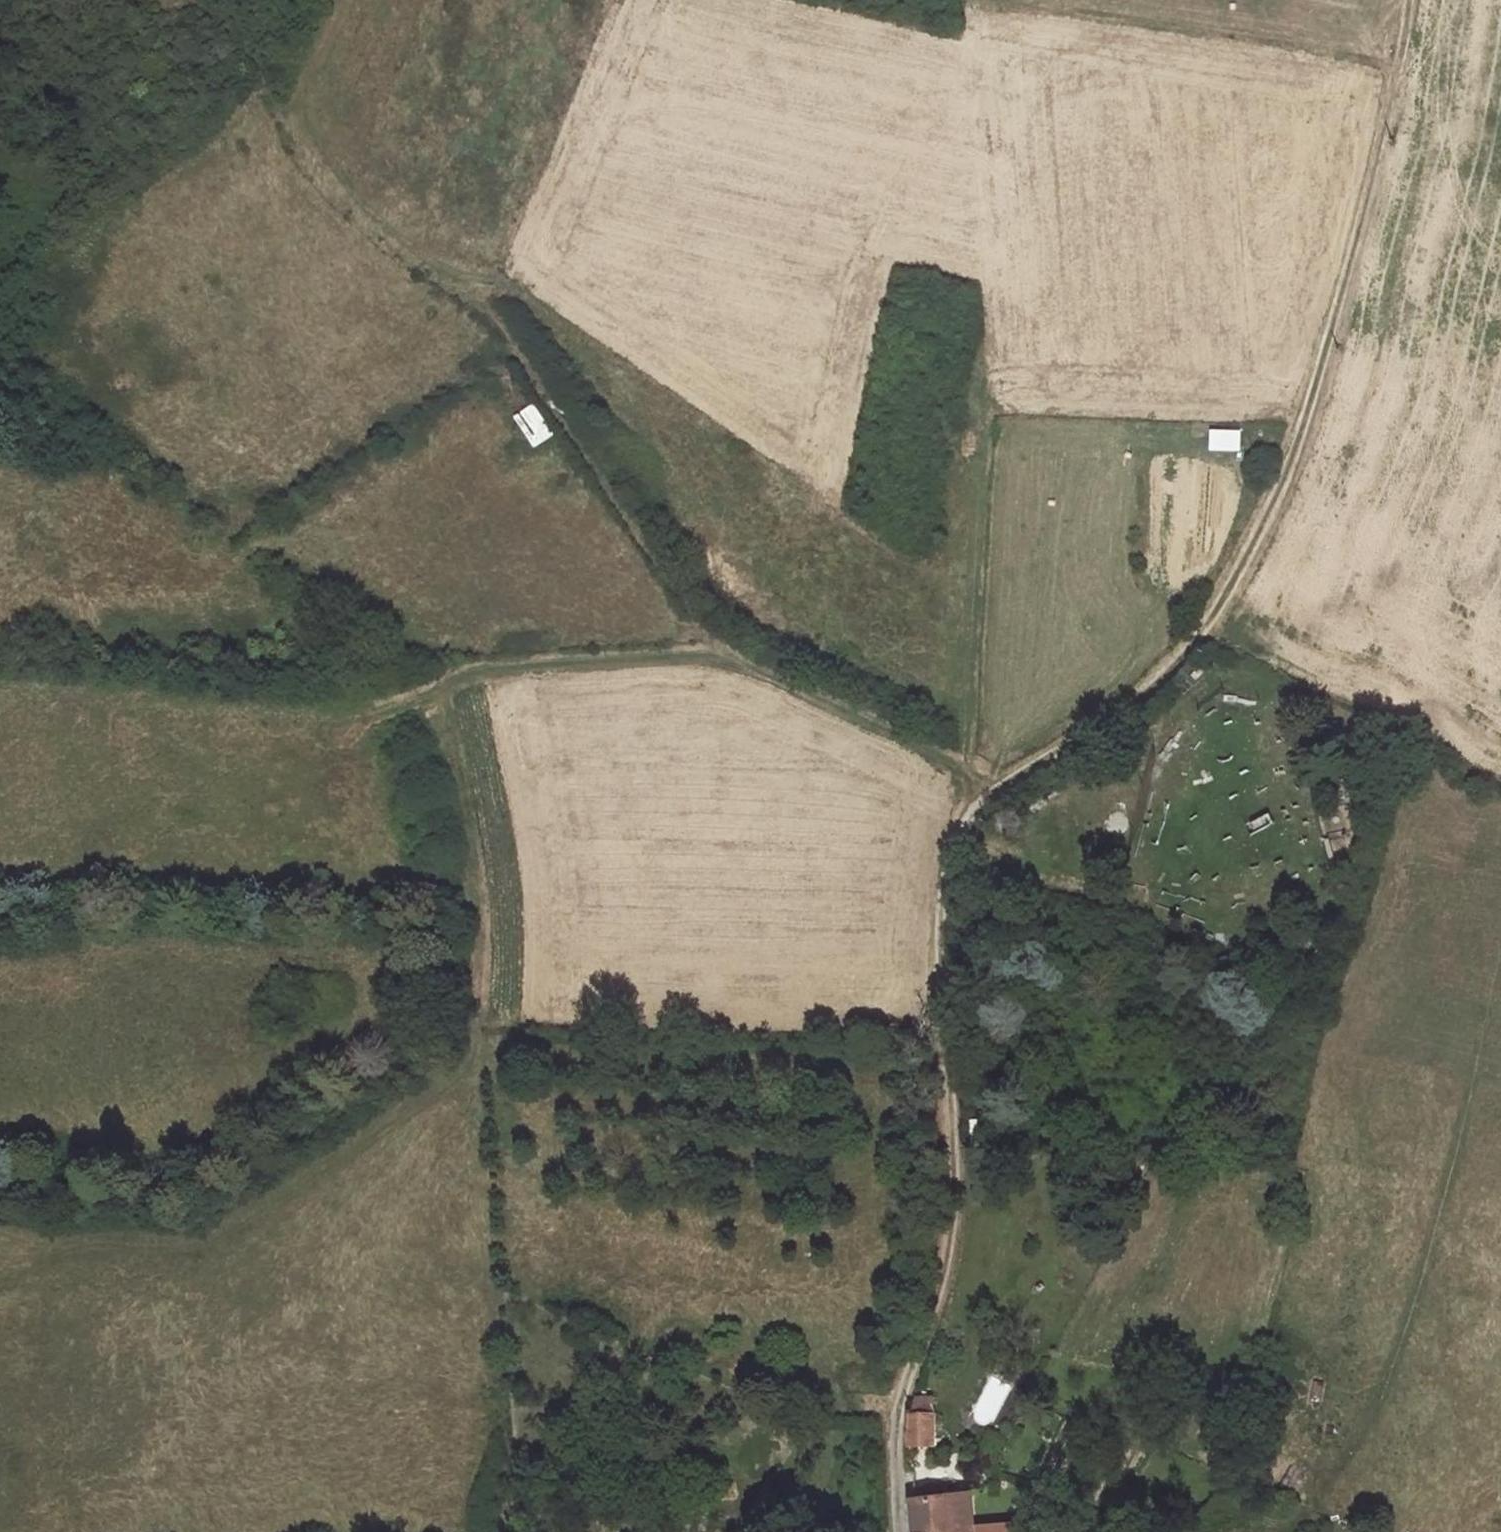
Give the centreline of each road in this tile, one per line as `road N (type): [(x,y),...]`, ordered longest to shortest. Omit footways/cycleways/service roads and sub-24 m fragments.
road 1 (track): [(900,1521),(895,1417),(944,1277),(953,1222),(940,966),(941,891),(955,831),(977,803),(1114,720),(1190,648),(1264,525),(1305,427),(1397,70)]
road 2 (track): [(977,803),(942,757),(736,655),(477,669),(362,718)]
road 3 (track): [(1409,0),(1397,70),(1002,0)]
road 4 (track): [(964,779),(982,405)]

